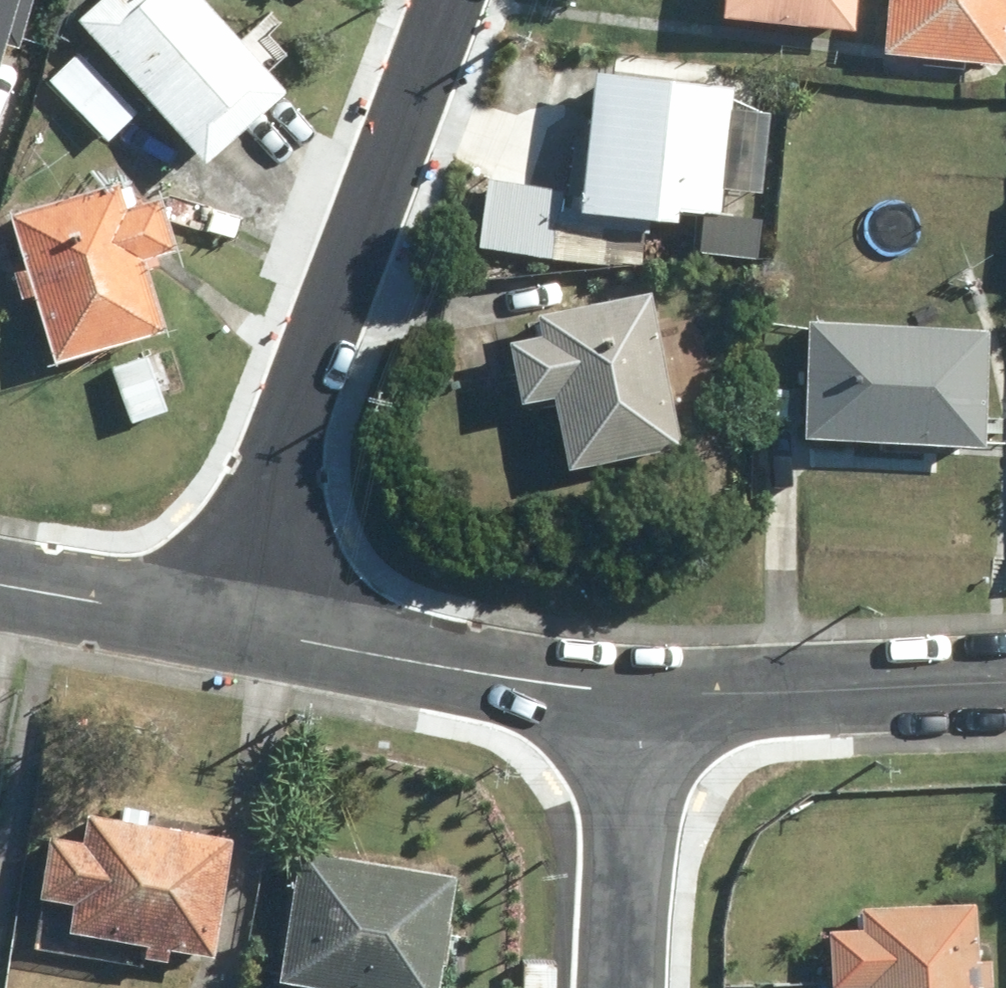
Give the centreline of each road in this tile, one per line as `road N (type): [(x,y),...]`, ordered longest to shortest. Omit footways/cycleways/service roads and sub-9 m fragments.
road 1 (residential): [(227,625),(448,0)]
road 2 (residential): [(635,696),(227,625)]
road 3 (residential): [(1005,683),(635,696)]
road 4 (residential): [(635,696),(626,987)]
road 5 (residential): [(227,625),(0,586)]

